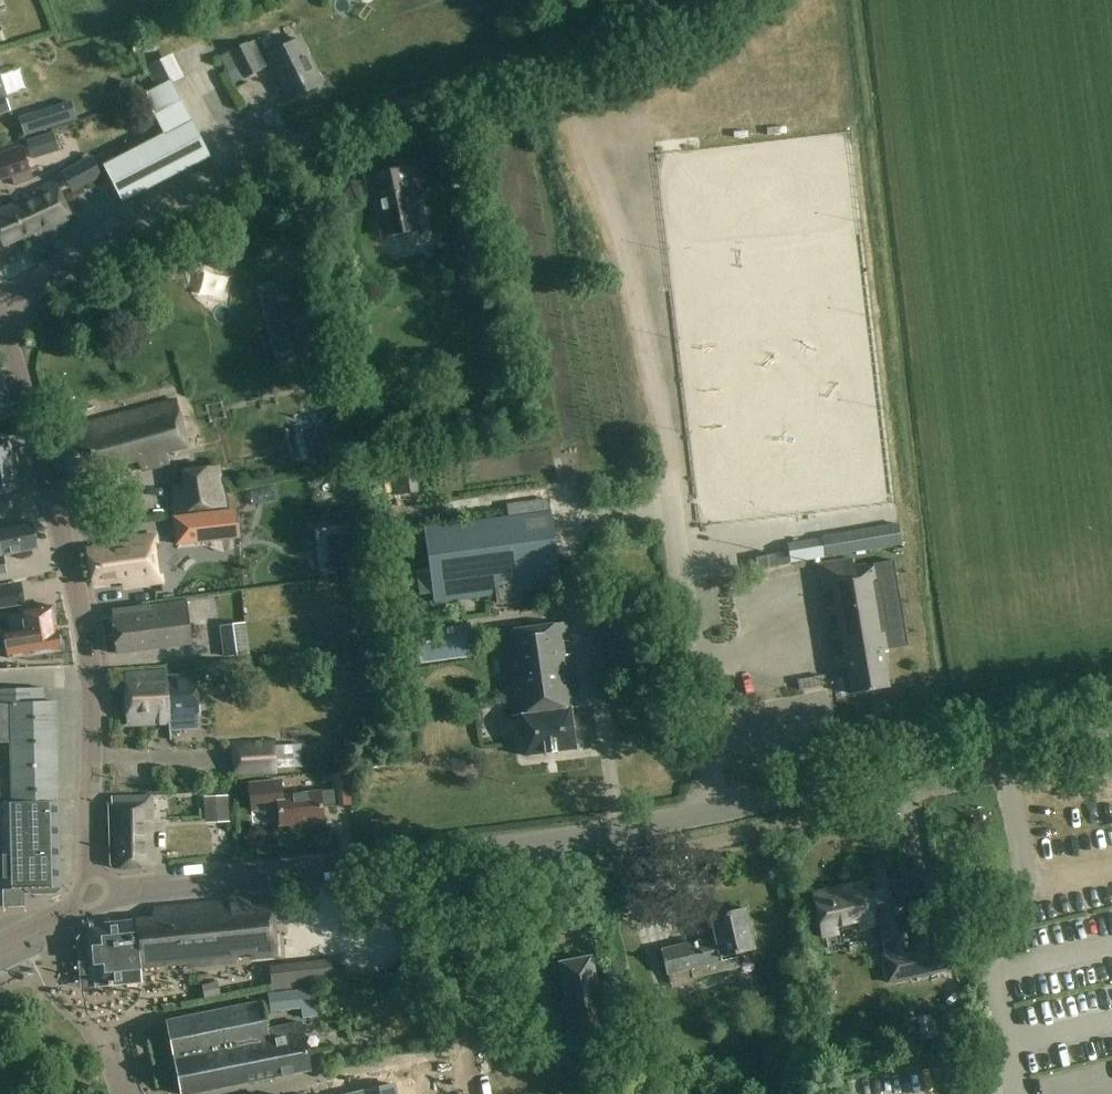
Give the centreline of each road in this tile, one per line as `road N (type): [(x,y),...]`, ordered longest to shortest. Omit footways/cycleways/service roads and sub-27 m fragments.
road 1 (tertiary): [(96,901),(131,889),(618,830),(1111,731)]
road 2 (residential): [(0,307),(250,165),(554,57),(685,0)]
road 3 (tertiary): [(96,901),(93,657),(0,325)]
road 4 (track): [(554,57),(623,232),(673,481)]

